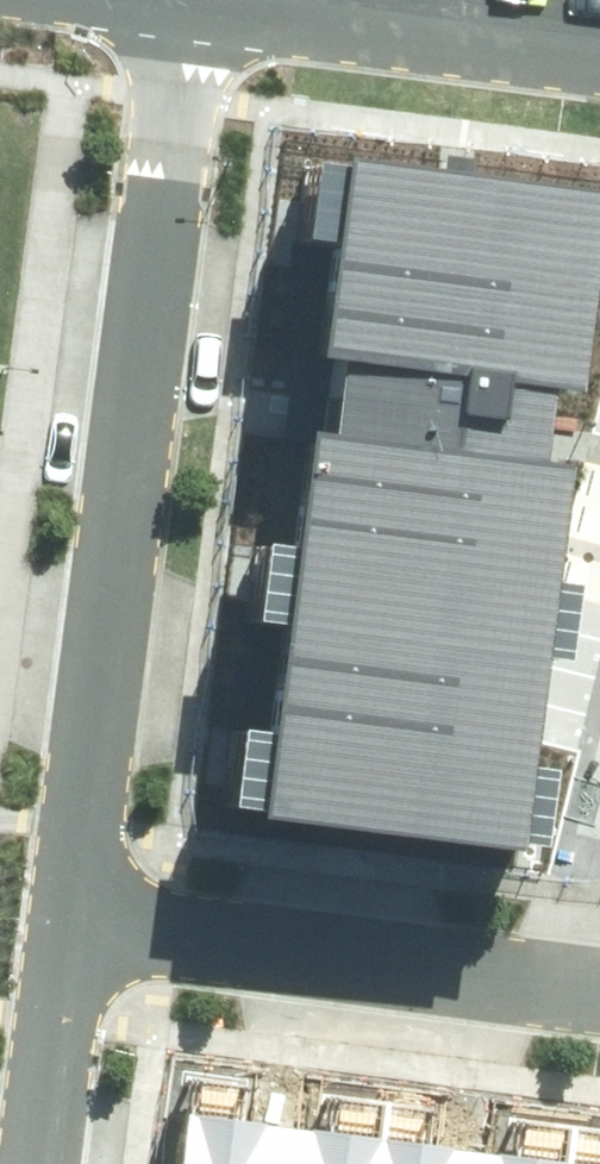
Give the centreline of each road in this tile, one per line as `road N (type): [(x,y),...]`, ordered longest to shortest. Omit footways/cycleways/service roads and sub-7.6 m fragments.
road 1 (residential): [(195,0),(69,918)]
road 2 (residential): [(599,986),(69,918)]
road 3 (residential): [(299,0),(599,43)]
road 4 (residential): [(69,918),(37,1163)]

